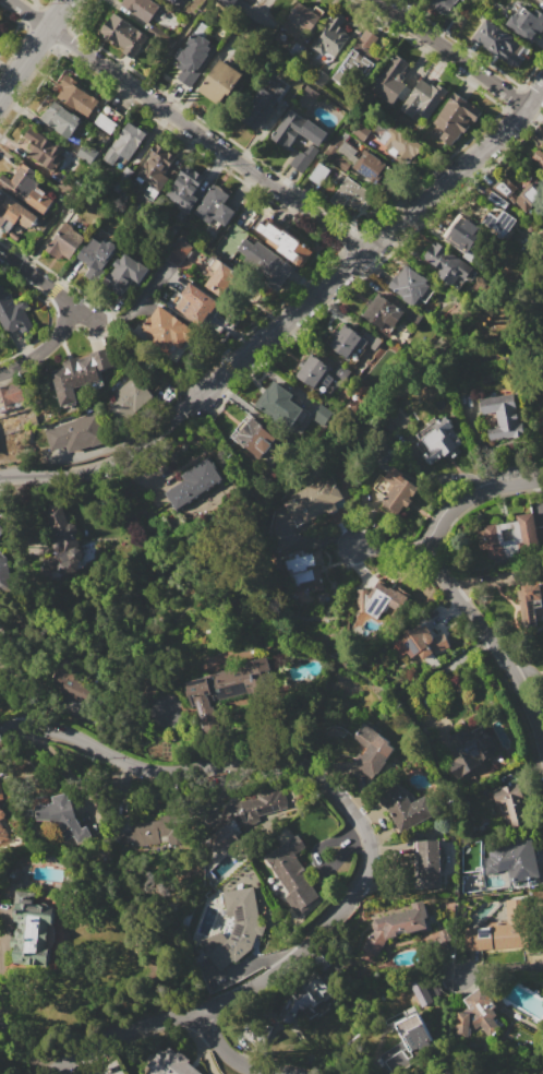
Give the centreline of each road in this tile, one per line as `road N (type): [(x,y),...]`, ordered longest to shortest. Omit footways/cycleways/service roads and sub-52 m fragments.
road 1 (residential): [(0,732),(38,727),(147,771),(262,757),(300,765),(360,820),(370,848),(369,869),(316,944),(278,970),(206,1011),(89,1041),(32,1073)]
road 2 (residential): [(542,84),(369,254),(131,456),(81,474),(0,473)]
road 3 (residential): [(369,254),(9,0)]
road 4 (residential): [(542,739),(432,549)]
road 5 (residential): [(528,106),(376,0)]
road 6 (residential): [(432,549),(443,518),(464,501),(542,482)]

